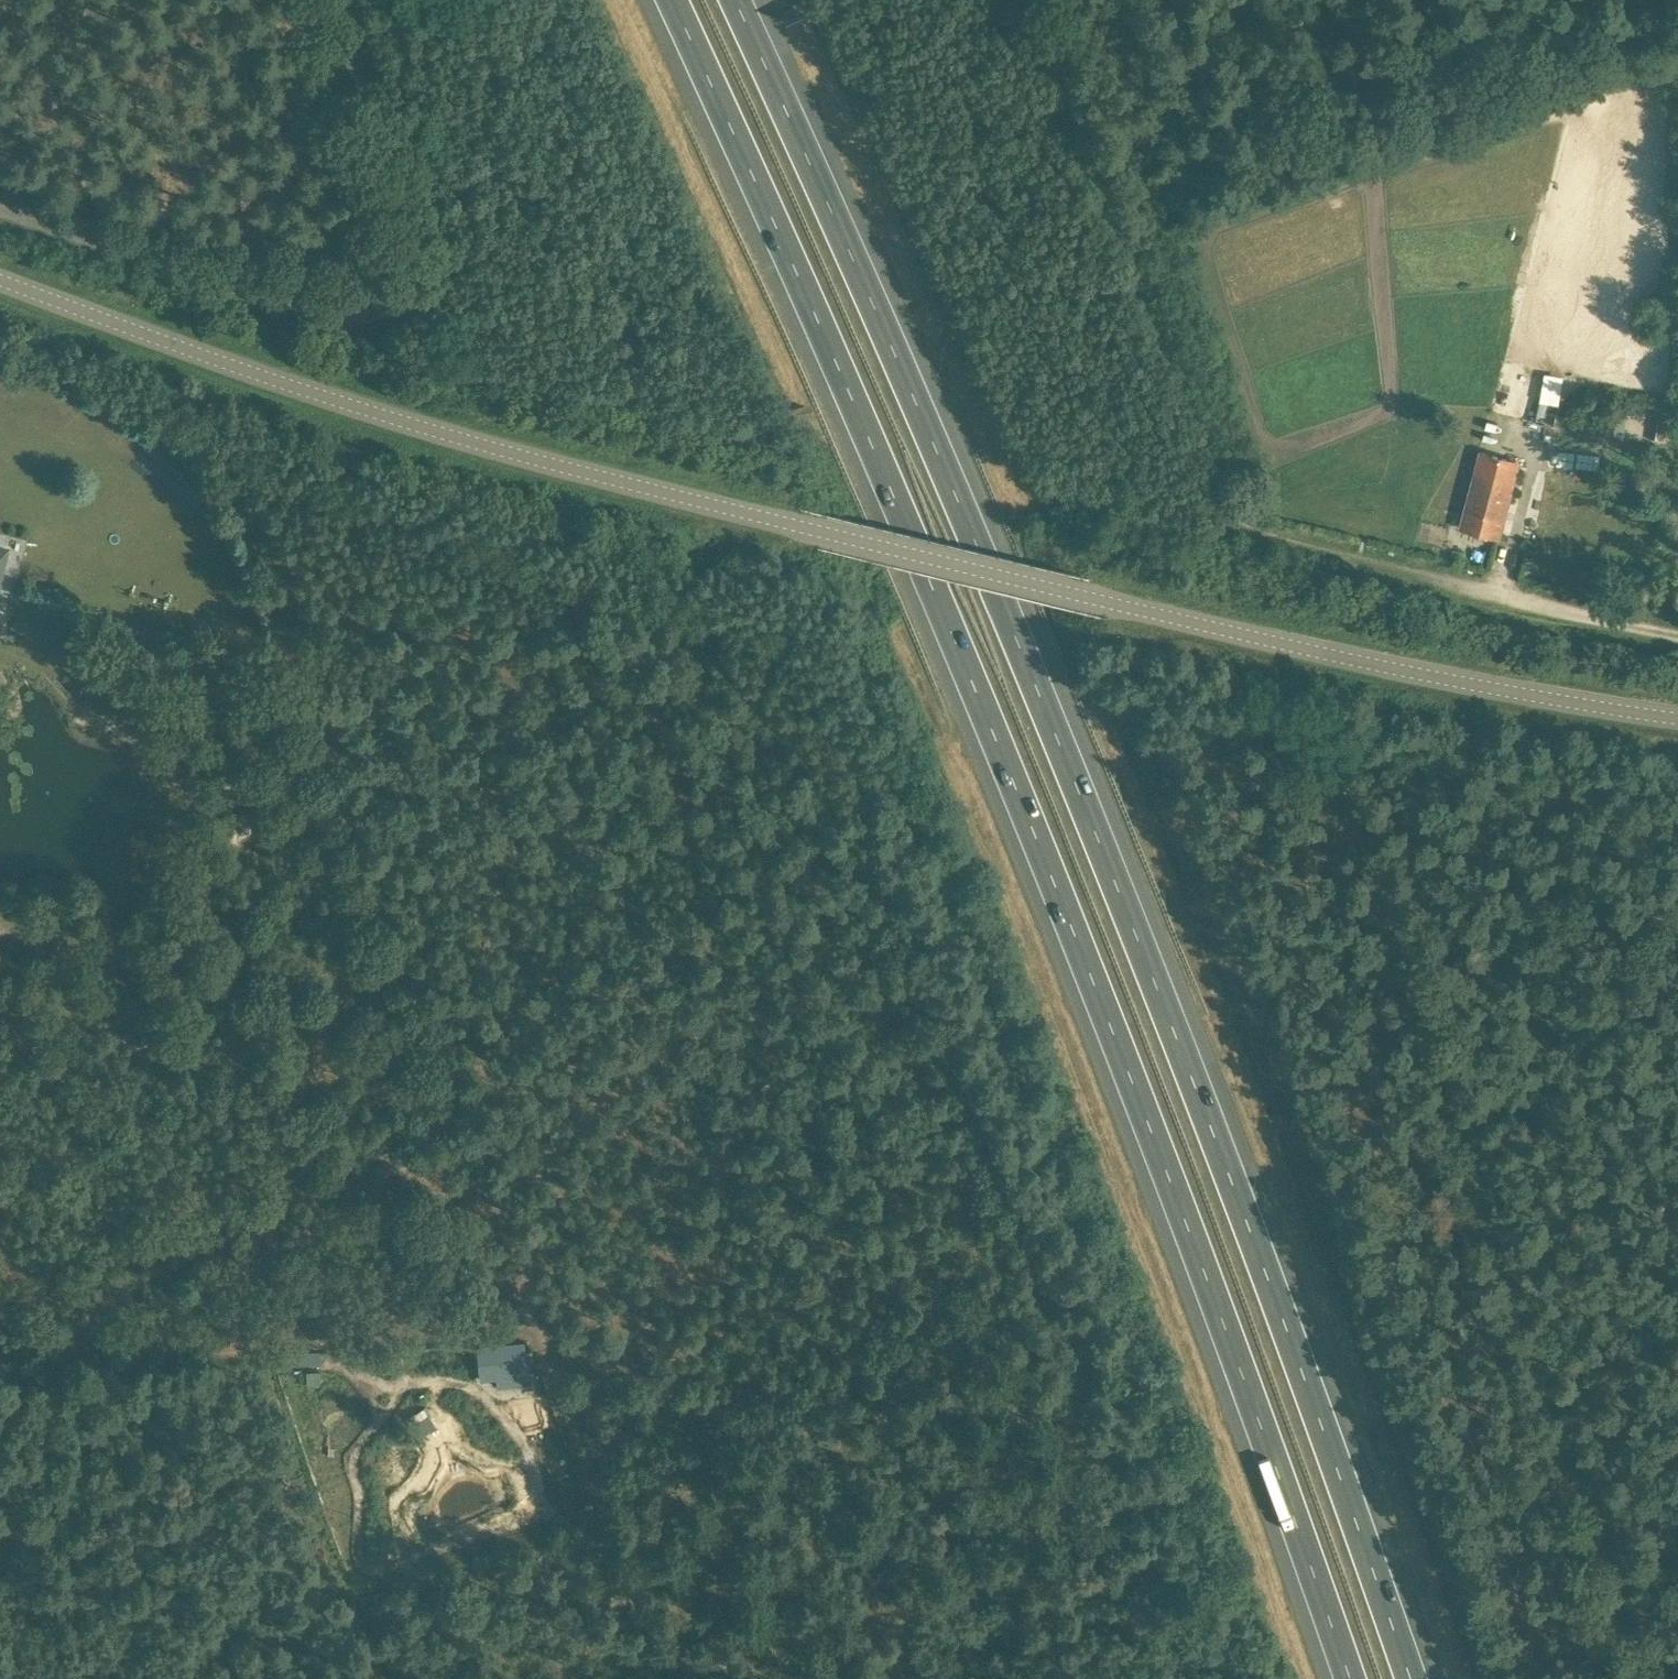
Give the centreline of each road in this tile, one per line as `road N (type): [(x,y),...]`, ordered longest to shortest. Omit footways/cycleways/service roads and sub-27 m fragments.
road 1 (motorway): [(666,0),(889,484),(1161,1157),(1348,1678)]
road 2 (motorway): [(1409,1678),(1218,1143),(947,477),(728,0)]
road 3 (tertiary): [(1677,717),(1354,658),(598,475),(0,271)]
road 4 (track): [(1663,1678),(1334,767)]
road 5 (unclassified): [(0,208),(334,310),(377,314),(421,279),(424,247),(333,0)]
road 6 (track): [(1235,516),(1212,476),(1048,0)]
road 7 (track): [(1677,634),(1337,555),(1249,528),(1235,516)]
road 8 (track): [(1334,767),(1660,784)]

